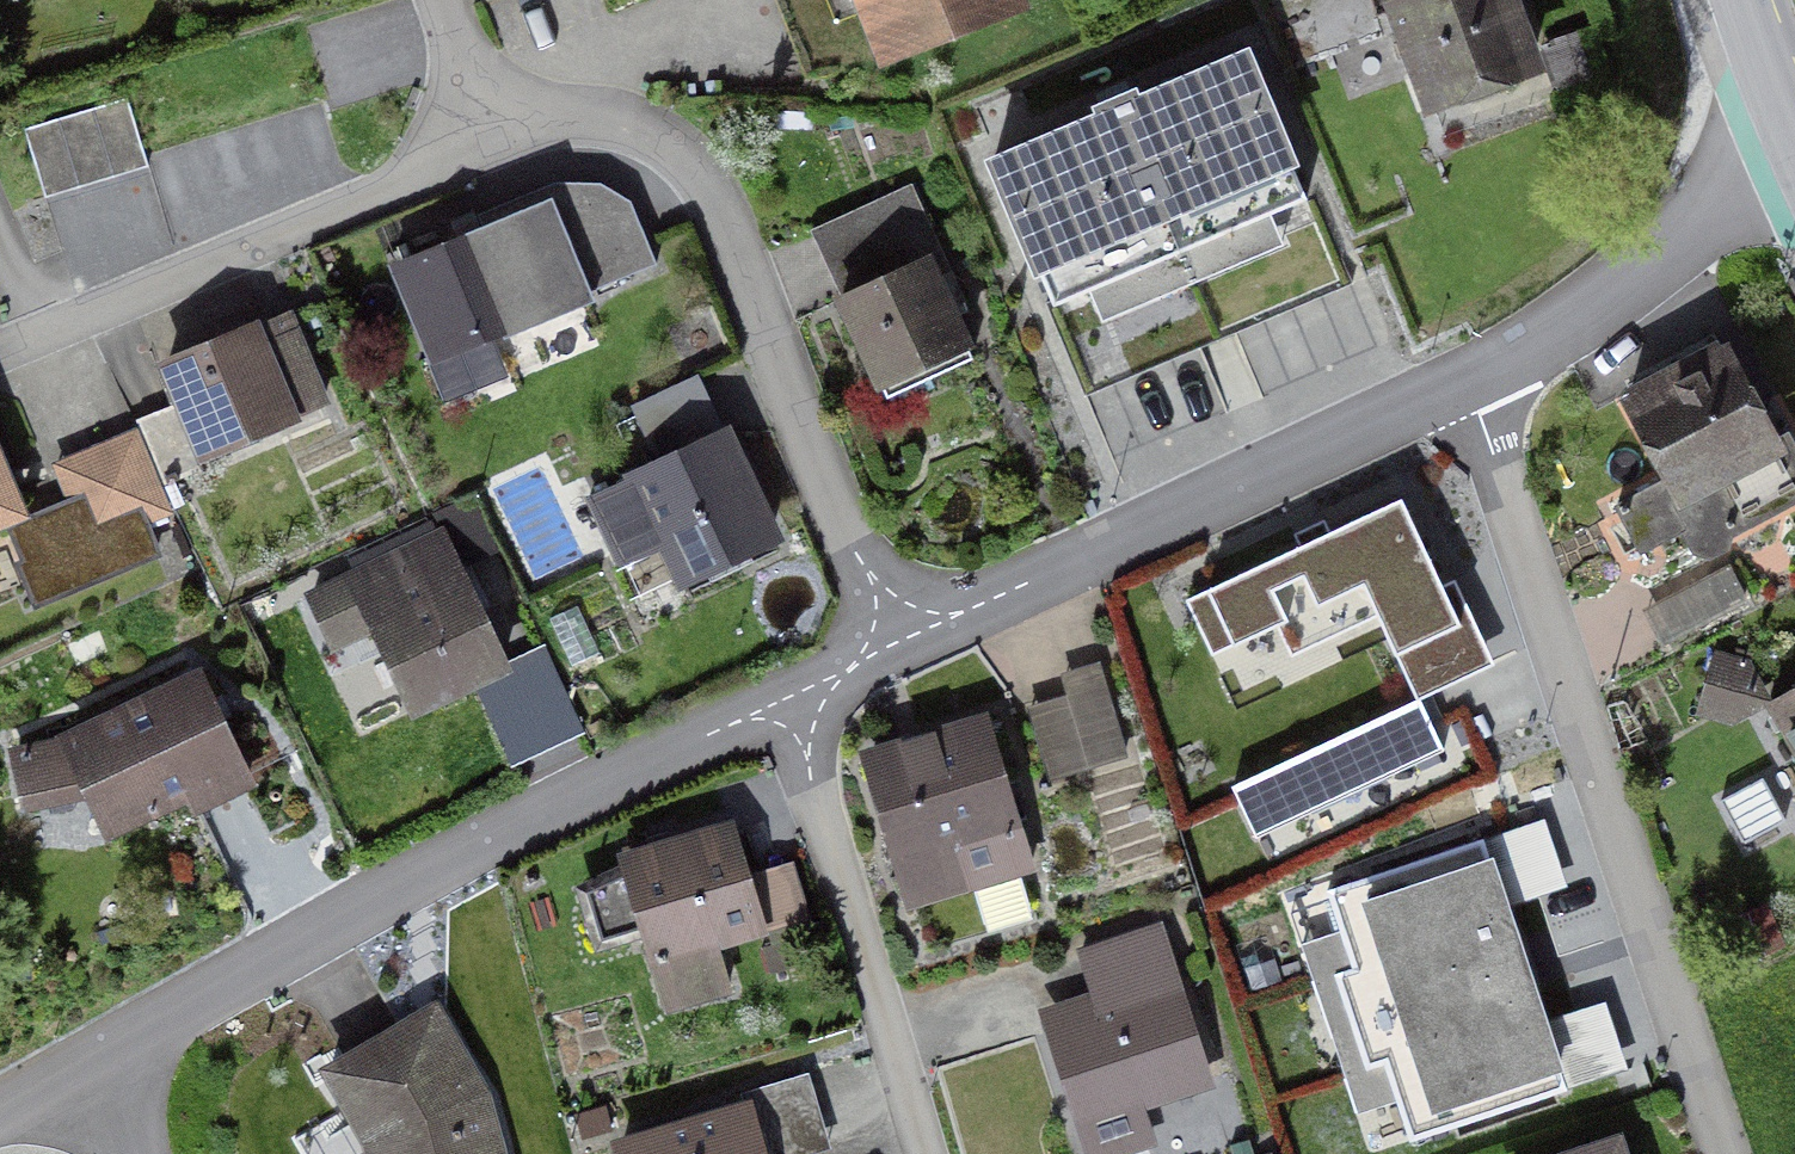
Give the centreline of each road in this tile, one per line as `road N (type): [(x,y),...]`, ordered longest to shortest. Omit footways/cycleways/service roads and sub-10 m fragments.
road 1 (residential): [(443,0),(491,131),(553,117),(629,123),(678,147),(710,185),(889,649)]
road 2 (residential): [(1725,1153),(1466,380)]
road 3 (residential): [(785,700),(486,843),(92,1057)]
road 4 (residential): [(1466,380),(889,649)]
road 5 (residential): [(785,700),(926,1153)]
road 6 (residential): [(1794,174),(1662,277),(1466,380)]
road 7 (tertiary): [(1737,0),(1794,147)]

